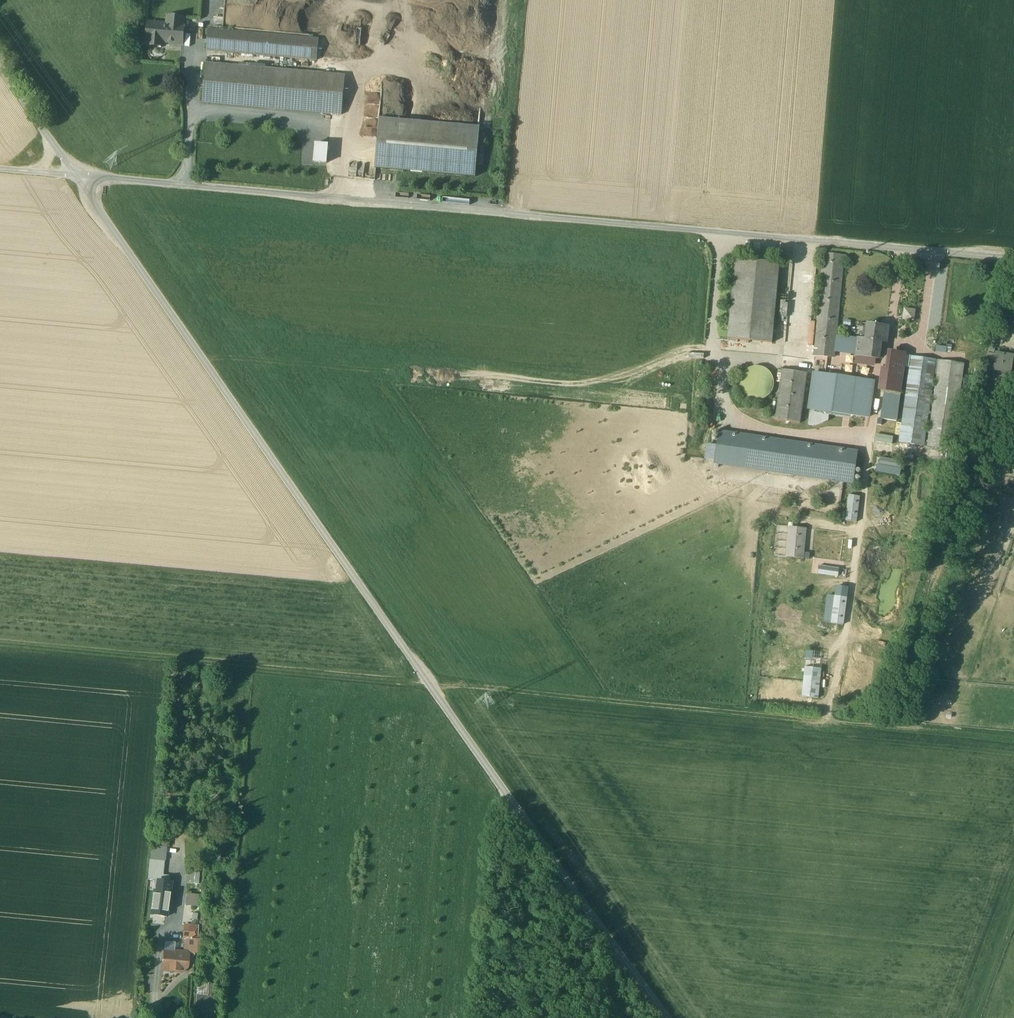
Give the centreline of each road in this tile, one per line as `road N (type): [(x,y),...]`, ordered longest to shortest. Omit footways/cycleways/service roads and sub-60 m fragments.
road 1 (unclassified): [(79,176),(666,1017)]
road 2 (track): [(0,649),(1013,736)]
road 3 (unclassified): [(1013,260),(79,176)]
road 4 (track): [(824,721),(852,588),(869,444)]
road 5 (track): [(1013,482),(936,455),(868,447)]

